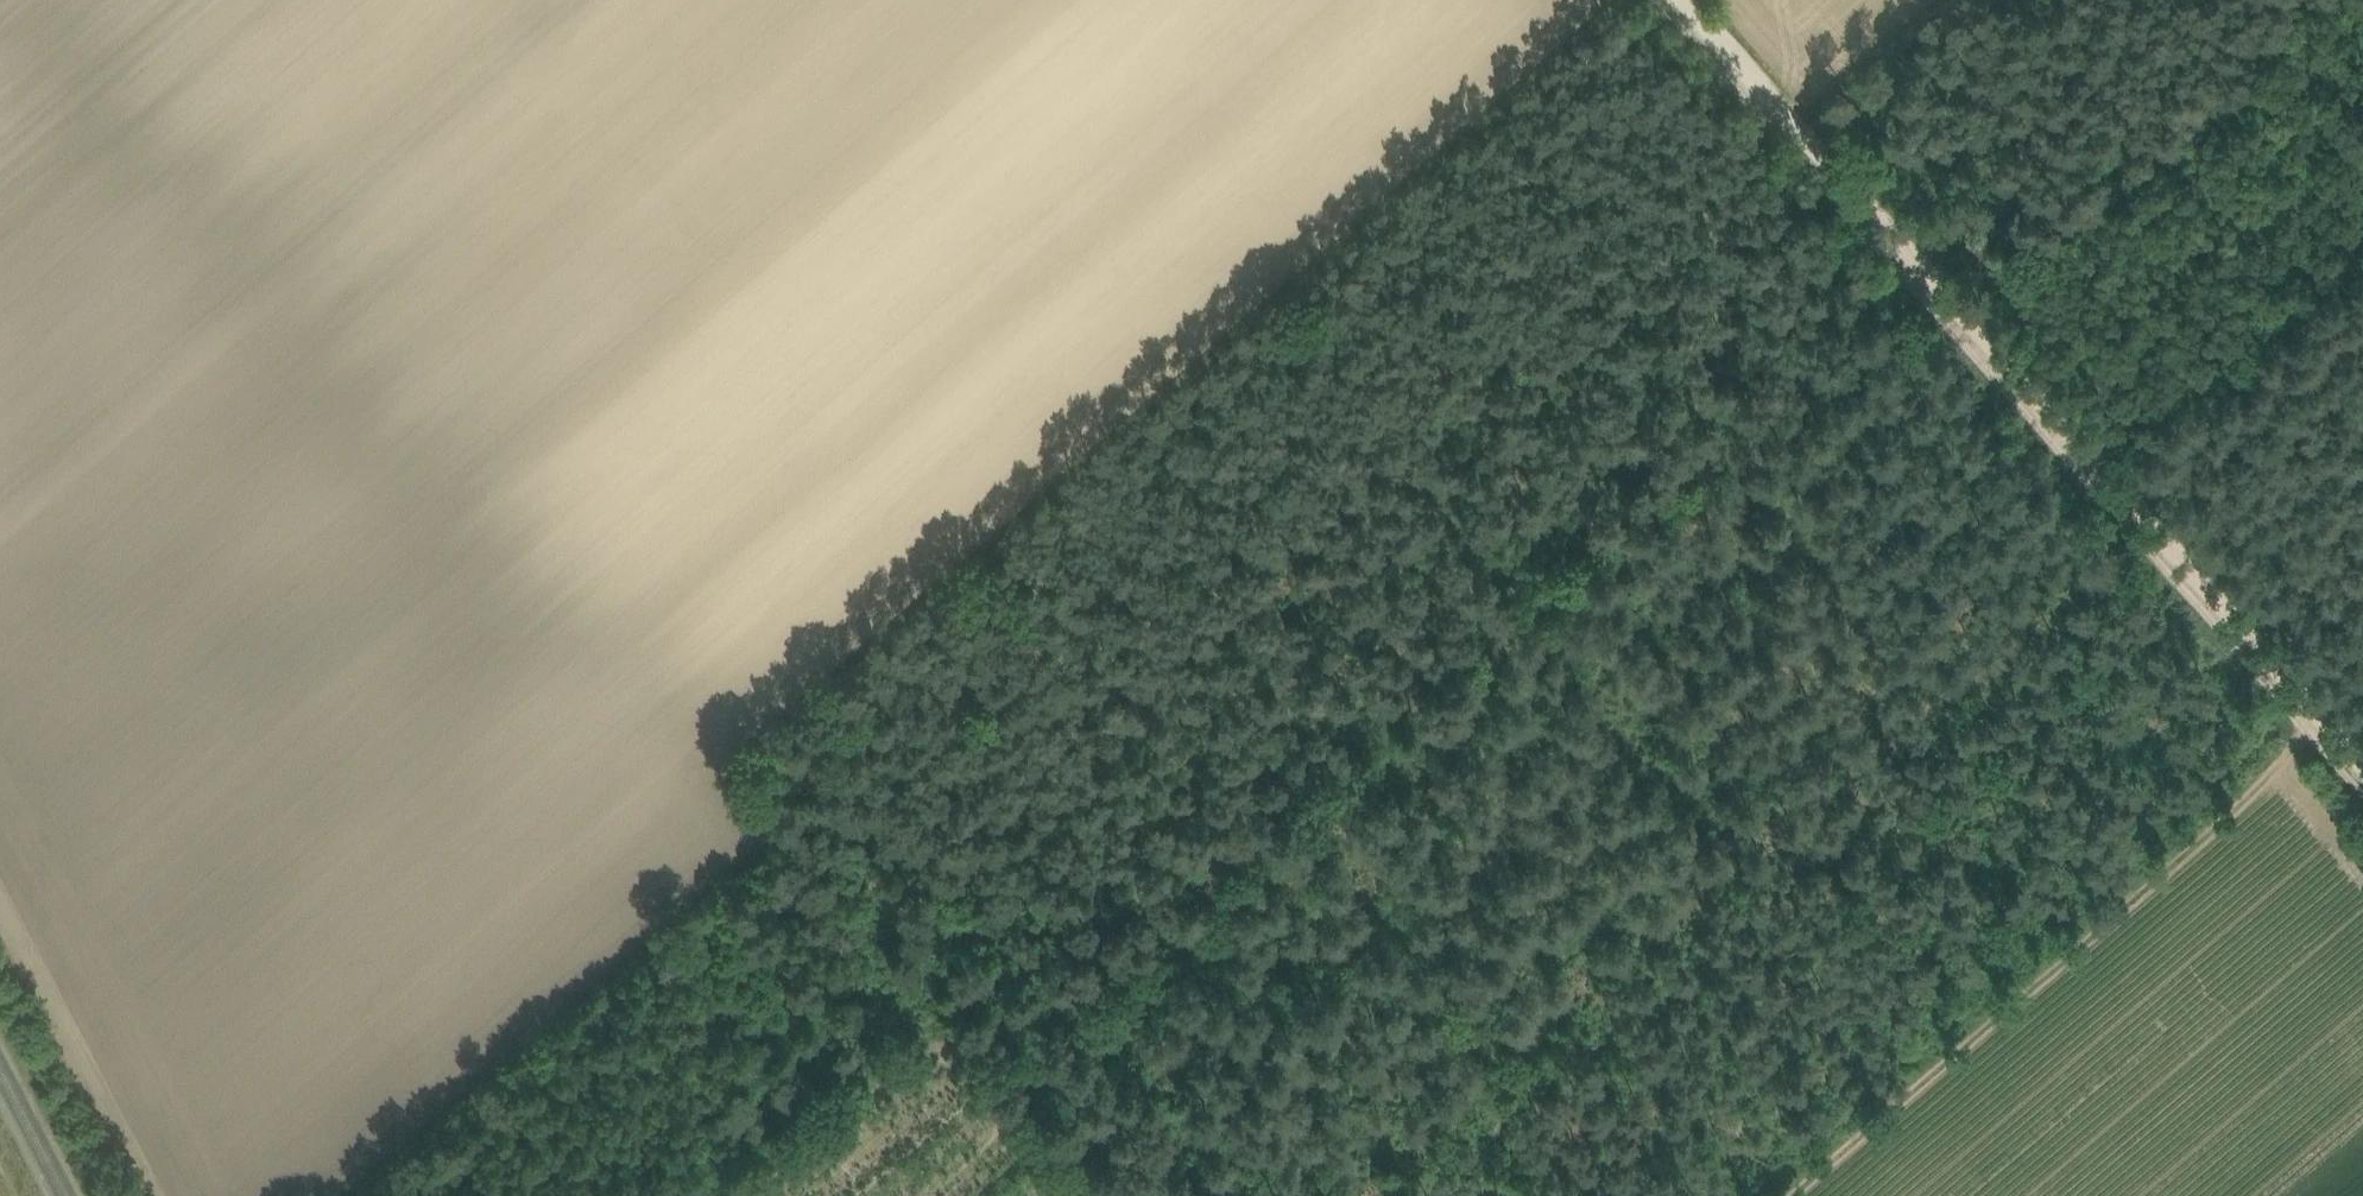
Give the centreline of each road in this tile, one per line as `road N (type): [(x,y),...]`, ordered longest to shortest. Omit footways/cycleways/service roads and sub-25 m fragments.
road 1 (track): [(2362,785),(1686,0)]
road 2 (track): [(164,1195),(0,881)]

